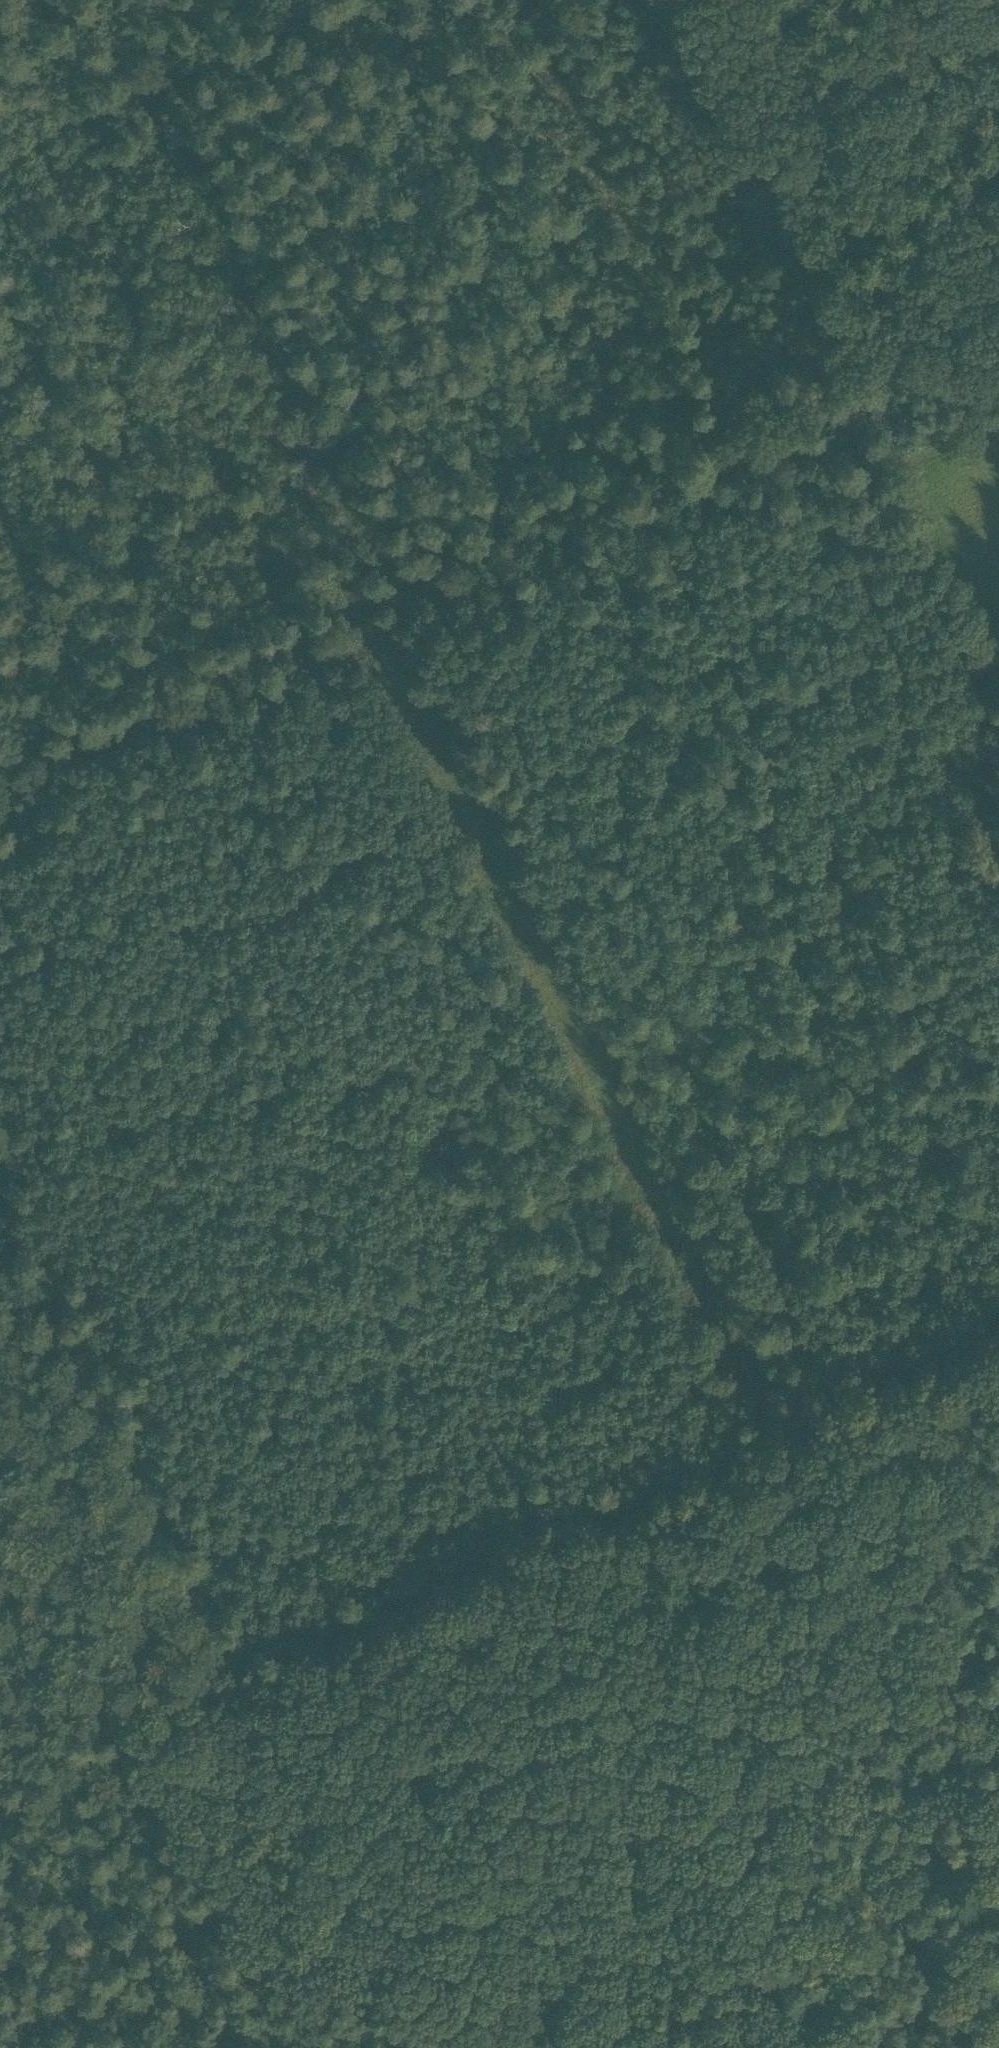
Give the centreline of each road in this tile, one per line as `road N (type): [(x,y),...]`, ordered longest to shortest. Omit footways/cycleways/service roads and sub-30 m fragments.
road 1 (track): [(0,780),(998,274)]
road 2 (track): [(329,617),(750,1400)]

